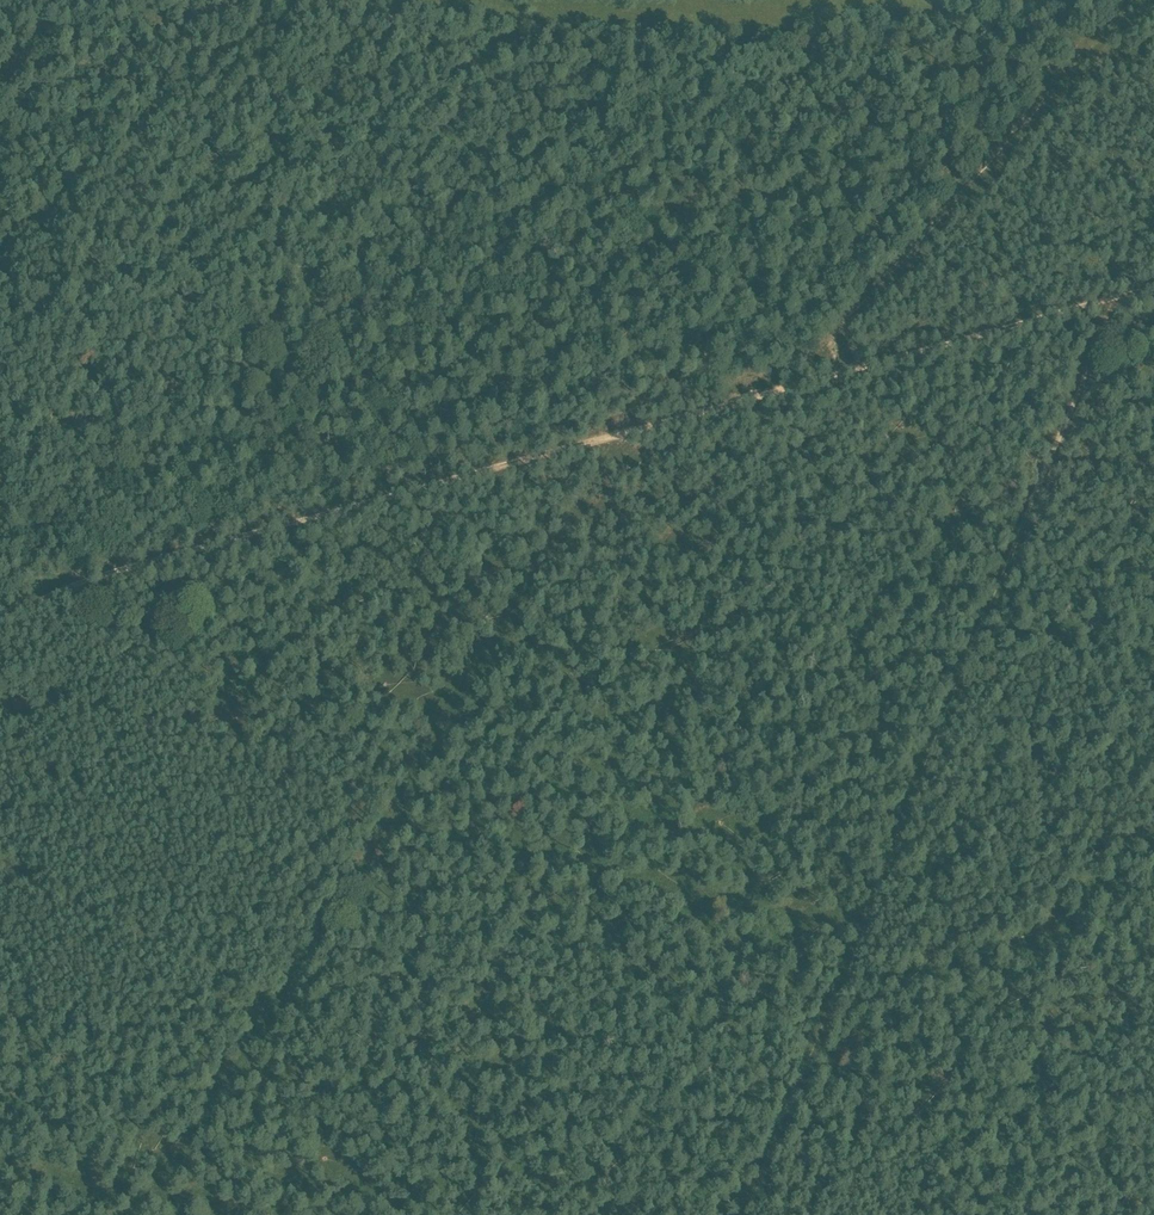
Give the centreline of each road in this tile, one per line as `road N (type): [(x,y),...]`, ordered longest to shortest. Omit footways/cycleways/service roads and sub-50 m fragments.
road 1 (track): [(0,622),(98,577),(1114,299)]
road 2 (track): [(734,1214),(1114,299)]

